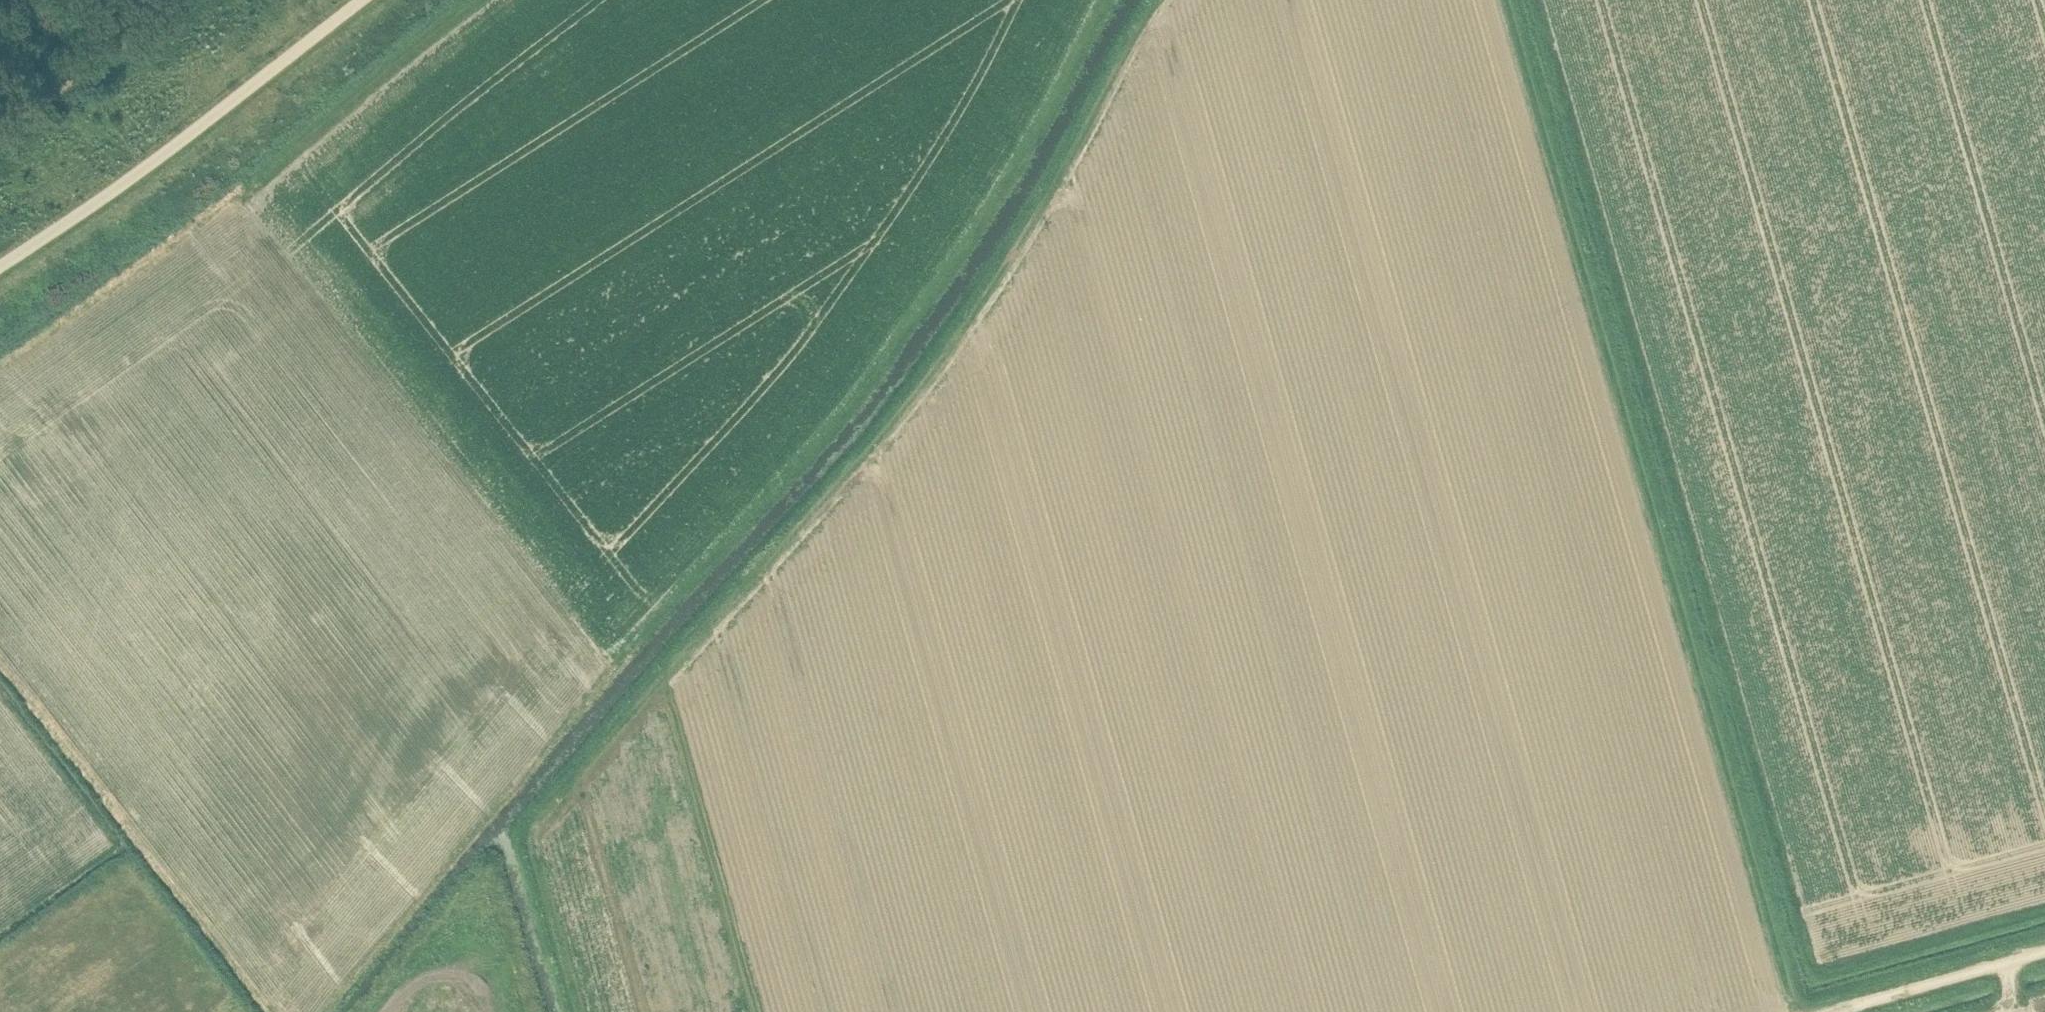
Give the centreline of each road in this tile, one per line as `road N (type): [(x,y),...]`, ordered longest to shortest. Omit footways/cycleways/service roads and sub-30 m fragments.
road 1 (unclassified): [(0,266),(359,0)]
road 2 (unclassified): [(1854,1006),(2044,953)]

